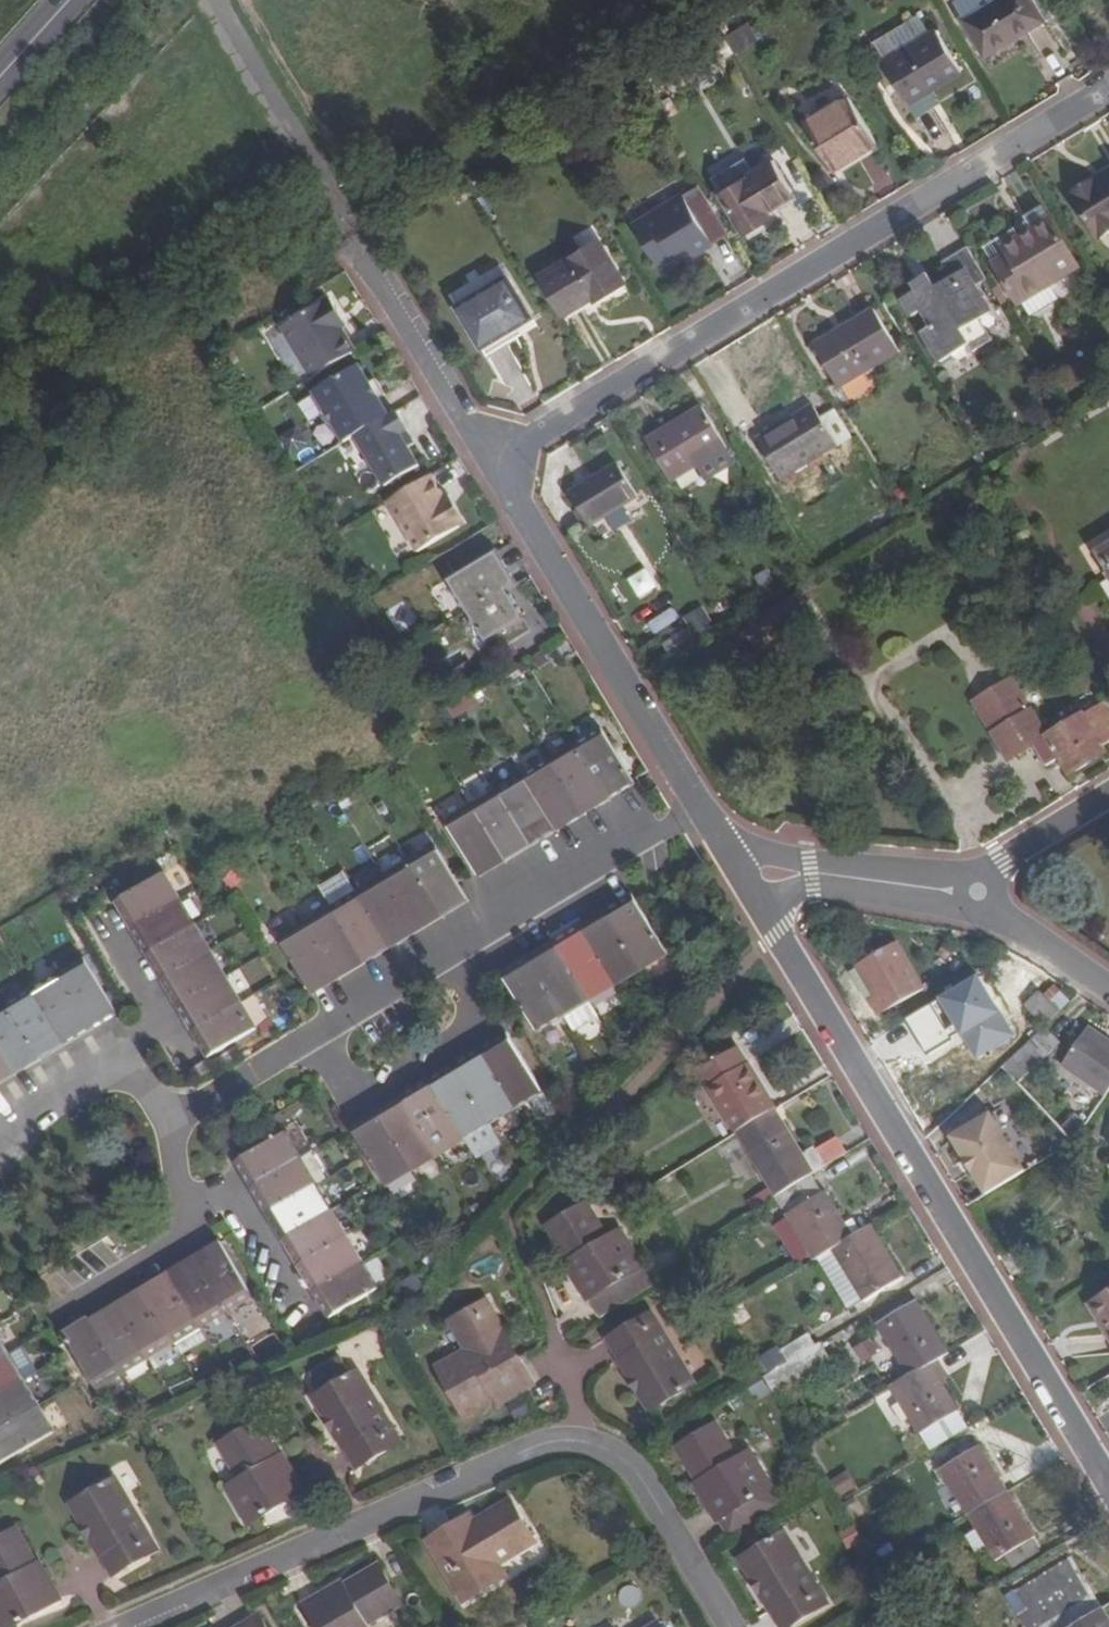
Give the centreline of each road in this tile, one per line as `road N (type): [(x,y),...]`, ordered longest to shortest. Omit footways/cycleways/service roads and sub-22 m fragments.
road 1 (residential): [(492,463),(1108,91)]
road 2 (tertiary): [(762,909),(1108,1485)]
road 3 (residential): [(124,1626),(500,1458),(576,1440)]
road 4 (tertiary): [(731,857),(492,463)]
road 5 (residential): [(301,1042),(344,1093),(467,1023),(435,957)]
road 6 (residential): [(435,957),(669,825)]
road 7 (tertiary): [(492,463),(355,241)]
road 8 (residential): [(576,1440),(633,1464),(733,1626)]
road 9 (residential): [(0,1152),(26,1116),(103,1076),(122,1078),(178,1117)]
road 10 (residential): [(183,1200),(164,1241),(55,1305)]
road 11 (residential): [(811,873),(977,892)]
road 12 (residential): [(183,1200),(211,1190),(287,1304)]
road 13 (residential): [(977,892),(1001,861),(1108,795)]
road 14 (residential): [(977,892),(1108,988)]
road 15 (residential): [(301,1042),(435,957)]
road 16 (residential): [(178,1117),(301,1042)]

